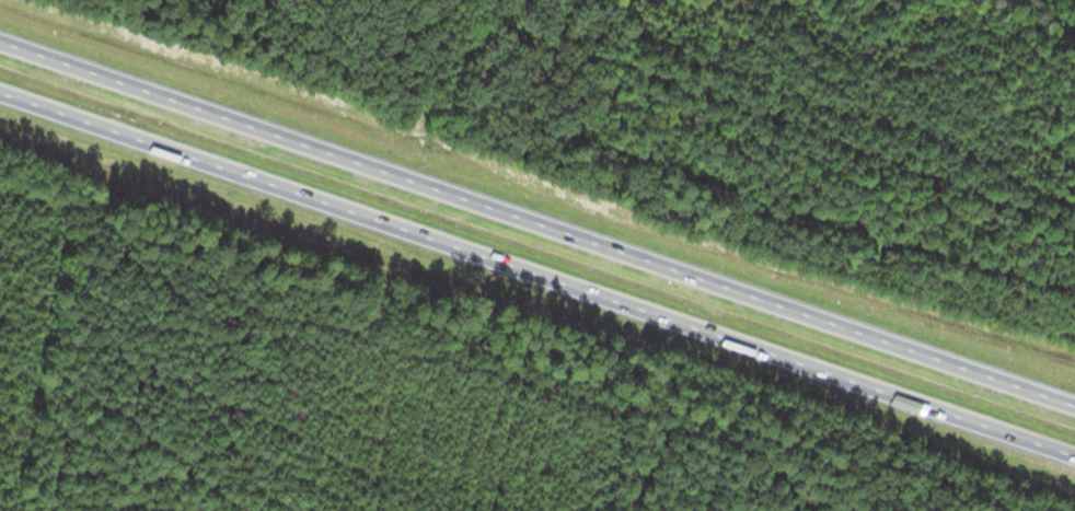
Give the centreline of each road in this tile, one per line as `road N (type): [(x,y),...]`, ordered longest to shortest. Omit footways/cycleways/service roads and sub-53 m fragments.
road 1 (motorway): [(1074,385),(0,40)]
road 2 (motorway): [(0,113),(1074,445)]

